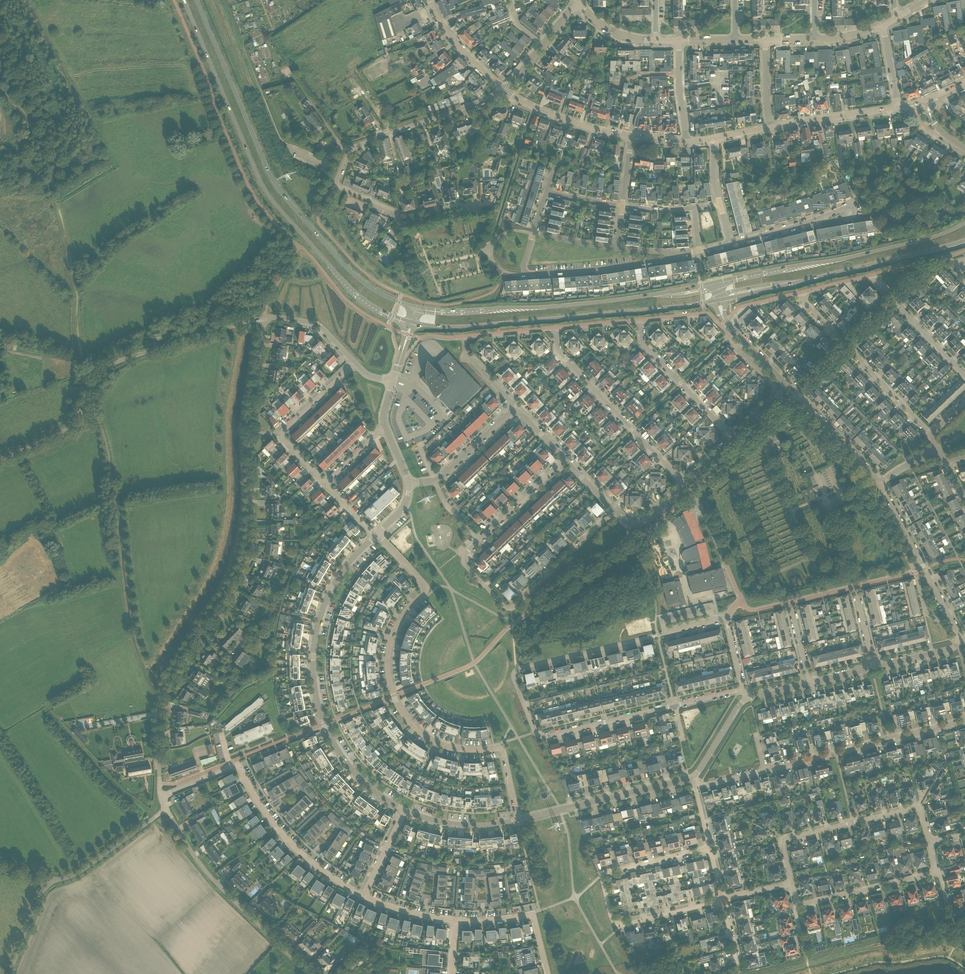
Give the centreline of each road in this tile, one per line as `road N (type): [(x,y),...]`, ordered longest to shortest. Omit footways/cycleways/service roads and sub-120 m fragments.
road 1 (unclassified): [(161,797),(160,697),(249,556),(264,317)]
road 2 (residential): [(676,706),(544,736),(514,673),(727,620)]
road 3 (secondary): [(184,0),(278,207),(359,298),(409,322)]
road 4 (secondary): [(416,307),(361,280),(283,195),(197,0)]
road 5 (residential): [(404,810),(362,782),(339,754),(314,684),(327,598),(374,536)]
road 6 (residential): [(518,819),(502,750),(464,752),(436,743),(409,722),(394,695),(391,642),(423,594)]
road 7 (unclassified): [(0,462),(66,431),(115,364),(264,317)]
road 8 (secondary): [(717,284),(562,306),(416,307)]
road 9 (secondary): [(416,323),(483,326),(715,301)]
road 10 (residential): [(723,900),(622,926),(611,918),(603,884),(609,871),(710,846)]
road 11 (residential): [(363,895),(286,839),(238,764),(161,797)]
road 12 (secondary): [(964,223),(847,258),(717,284)]
road 13 (secondary): [(725,299),(964,240)]
road 14 (unclassified): [(310,973),(204,870),(165,810)]
road 15 (residential): [(792,883),(784,843),(793,835),(915,807),(930,842)]
road 16 (residential): [(964,378),(871,275),(802,292)]
road 17 (residential): [(684,485),(557,352),(555,327)]
road 18 (residential): [(766,770),(964,723)]
road 19 (track): [(52,200),(72,292),(75,354),(89,396)]
road 20 (residential): [(930,433),(802,292)]
road 21 (residential): [(694,777),(518,819)]
road 22 (residential): [(961,640),(878,483)]
road 23 (residential): [(487,587),(465,554),(564,459)]
road 24 (residential): [(487,587),(515,606),(615,512)]
road 25 (residential): [(325,484),(282,435),(355,363)]
road 26 (residential): [(734,439),(642,342),(640,319)]
road 27 (residential): [(524,275),(639,265),(674,253)]
road 28 (residential): [(811,682),(790,602),(856,587)]
road 29 (residential): [(467,212),(406,226),(396,213),(335,185)]
road 30 (residential): [(549,973),(535,914),(456,920)]
road 31 (residential): [(933,869),(799,902)]
road 32 (residential): [(390,131),(332,7)]
road 33 (residential): [(409,482),(445,475),(515,407)]
road 34 (unclassified): [(52,878),(82,870),(165,810)]
road 35 (residential): [(878,483),(788,386)]
road 36 (residential): [(768,126),(898,108)]
road 37 (unclassified): [(495,231),(534,106)]
road 38 (unclassified): [(390,131),(504,90)]

